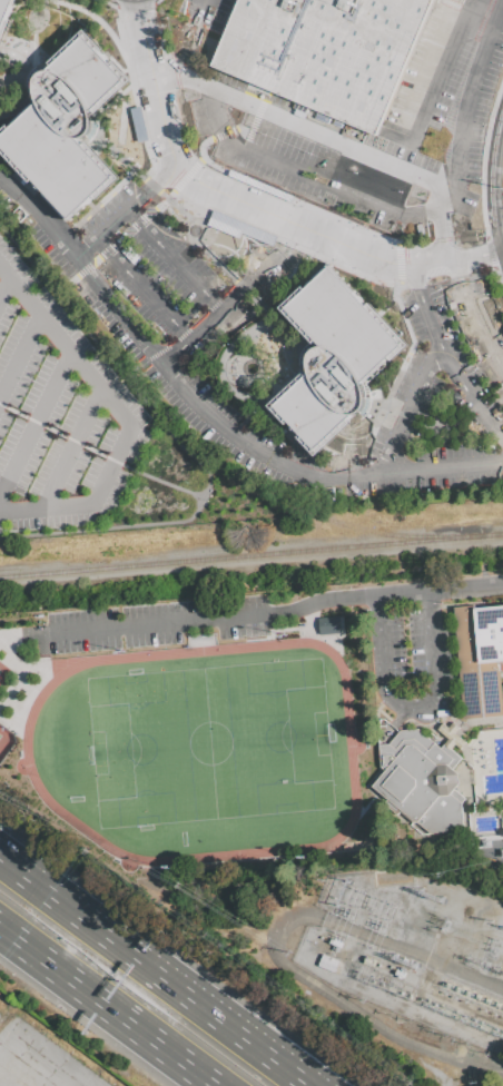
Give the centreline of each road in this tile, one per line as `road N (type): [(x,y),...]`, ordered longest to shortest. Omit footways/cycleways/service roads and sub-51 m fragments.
road 1 (motorway): [(305,1085),(0,861)]
road 2 (motorway): [(0,923),(225,1085)]
road 3 (residential): [(502,123),(494,197),(502,255)]

